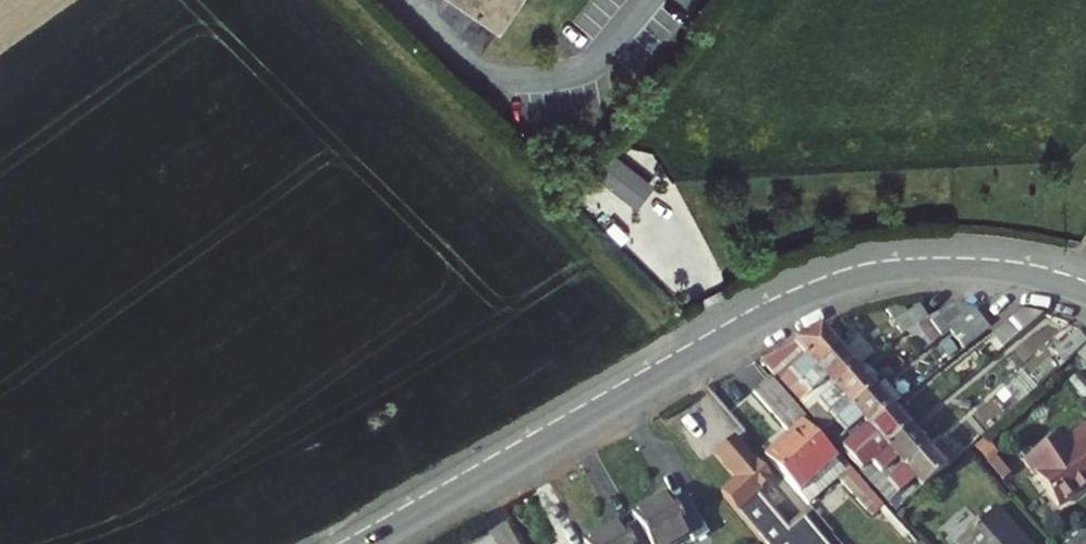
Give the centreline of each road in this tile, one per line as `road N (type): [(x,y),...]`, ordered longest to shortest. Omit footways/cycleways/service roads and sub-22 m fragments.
road 1 (tertiary): [(1085,294),(968,268),(895,271),(827,288),(365,543)]

